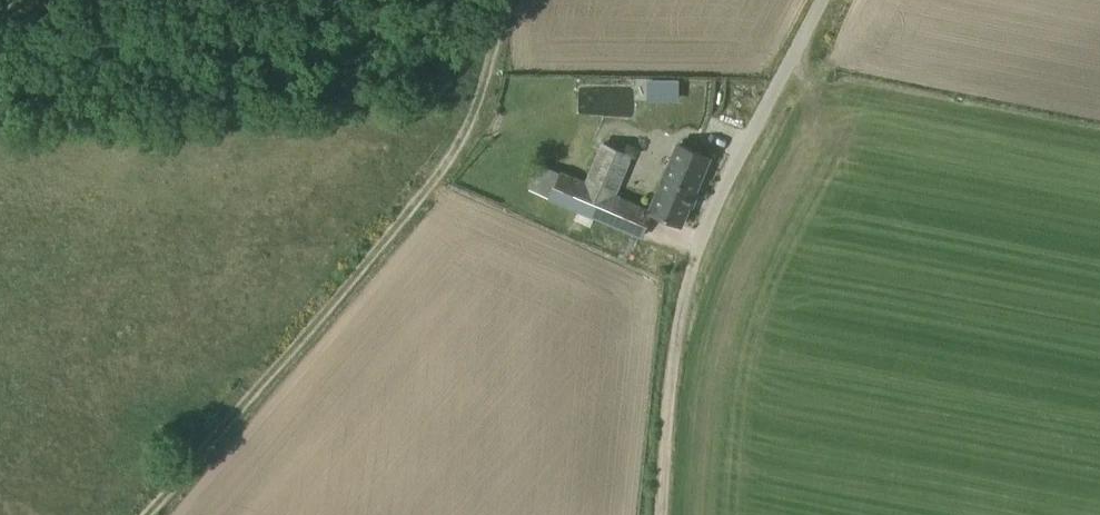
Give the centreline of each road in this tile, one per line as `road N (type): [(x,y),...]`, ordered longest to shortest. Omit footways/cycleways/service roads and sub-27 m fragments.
road 1 (track): [(507,0),(469,127),(446,161),(143,514)]
road 2 (track): [(785,70),(1099,136)]
road 3 (unclassified): [(693,267),(820,0)]
road 4 (track): [(693,267),(679,323),(666,514)]

